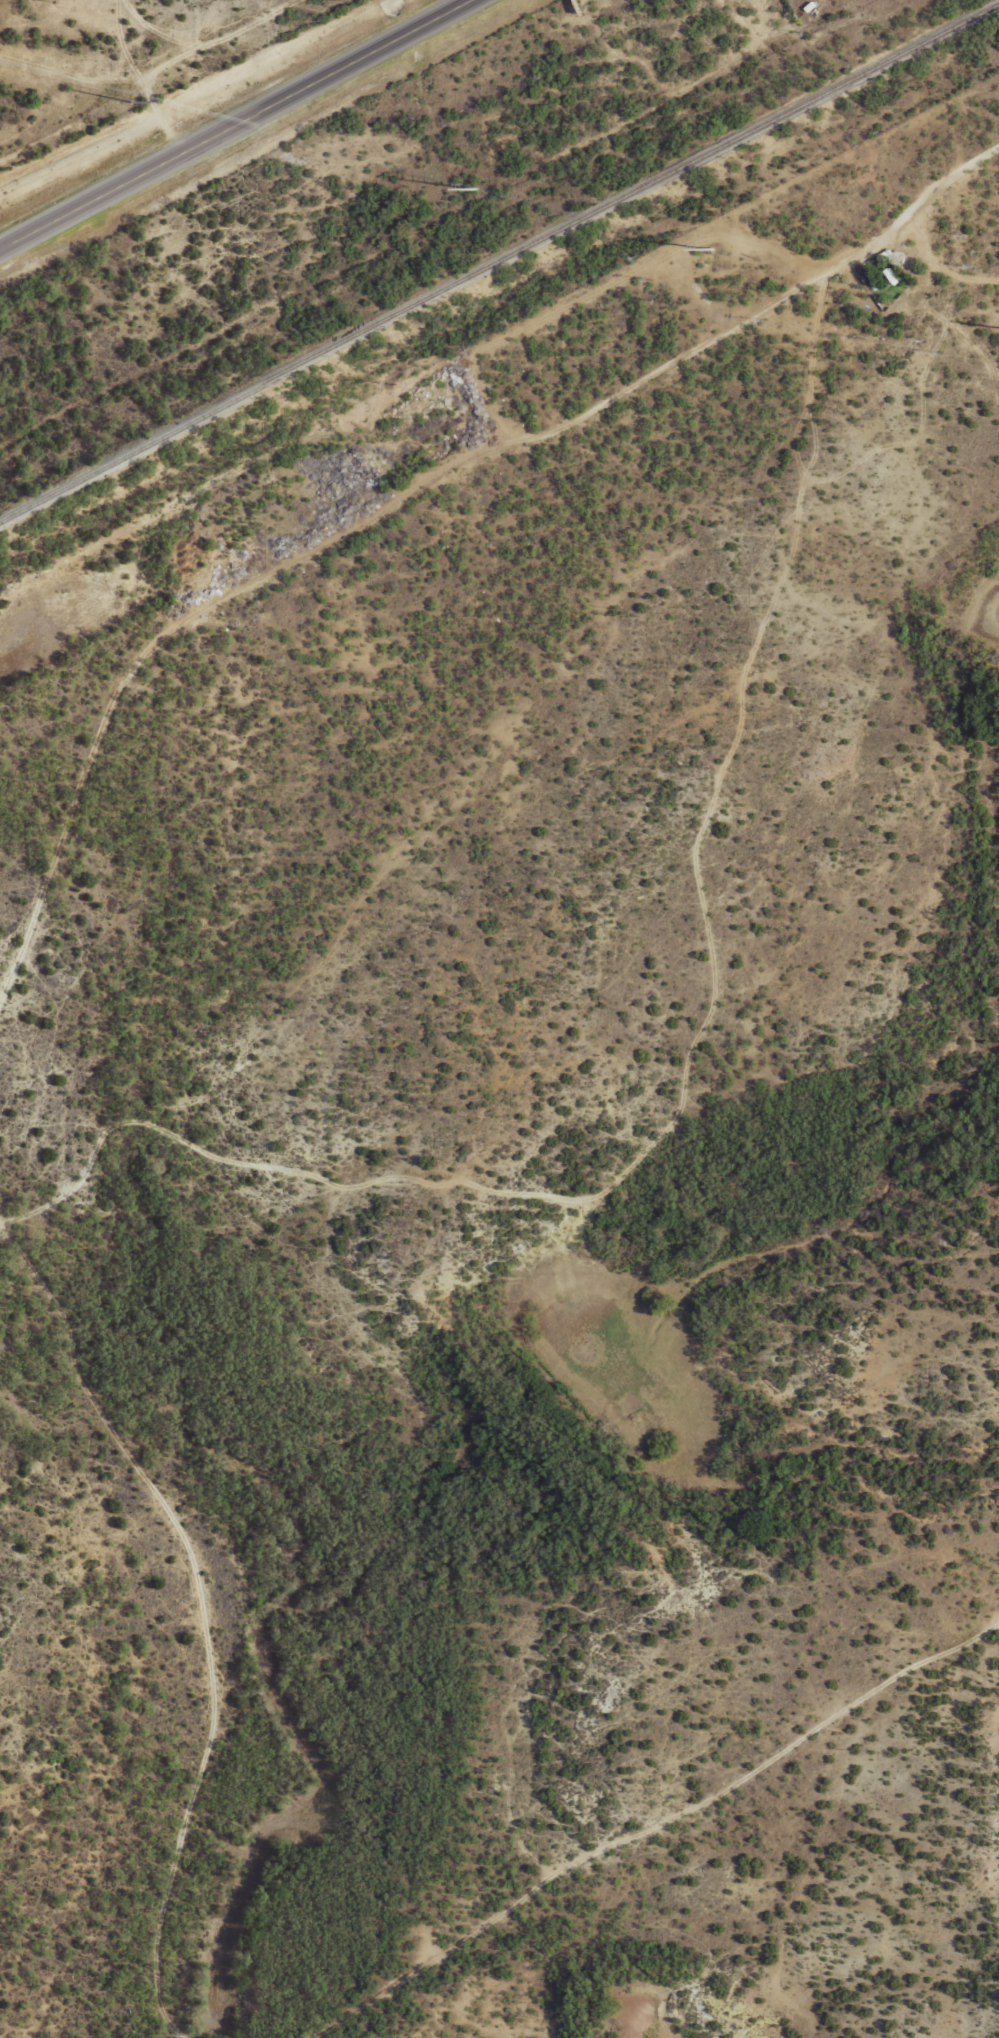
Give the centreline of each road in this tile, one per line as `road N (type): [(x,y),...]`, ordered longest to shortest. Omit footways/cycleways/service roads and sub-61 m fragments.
road 1 (trunk): [(0,255),(468,0)]
road 2 (residential): [(214,138),(132,0)]

